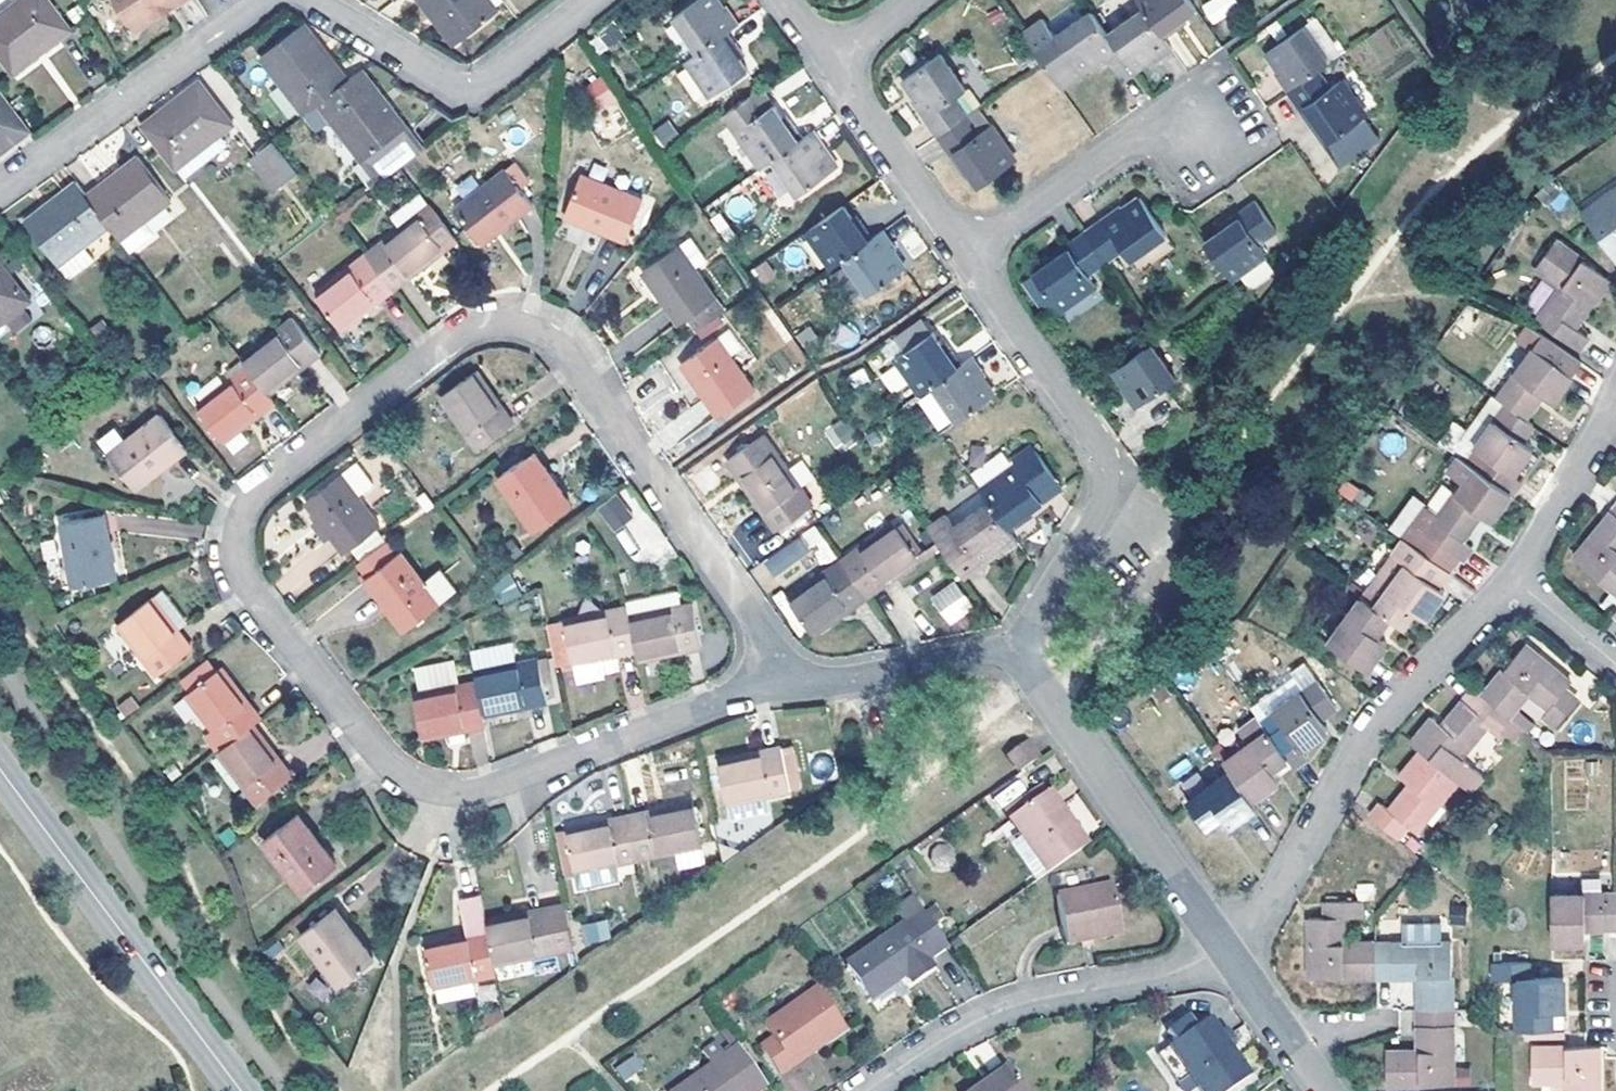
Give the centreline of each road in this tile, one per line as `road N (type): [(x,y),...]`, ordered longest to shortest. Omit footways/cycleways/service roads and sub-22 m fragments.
road 1 (residential): [(799,686),(557,340),(521,327),(471,337),(251,509),(239,534),(250,581),(407,783),(494,791),(723,709)]
road 2 (residential): [(1237,959),(1385,709),(1515,582)]
road 3 (residential): [(1011,647),(1115,470),(968,256)]
road 4 (tertiary): [(244,1090),(0,769)]
road 5 (residential): [(1011,647),(1237,959)]
road 6 (residential): [(882,1090),(986,1027),(1070,998),(1237,959)]
road 7 (residential): [(312,0),(472,93),(591,0)]
road 8 (residential): [(0,191),(268,0)]
road 9 (residential): [(968,256),(836,63)]
road 10 (residential): [(799,686),(1011,647)]
road 11 (residential): [(1139,138),(968,256)]
road 12 (residential): [(1515,582),(1615,405)]
road 13 (residential): [(1237,959),(1328,1090)]
road 14 (residential): [(1615,665),(1515,582)]

